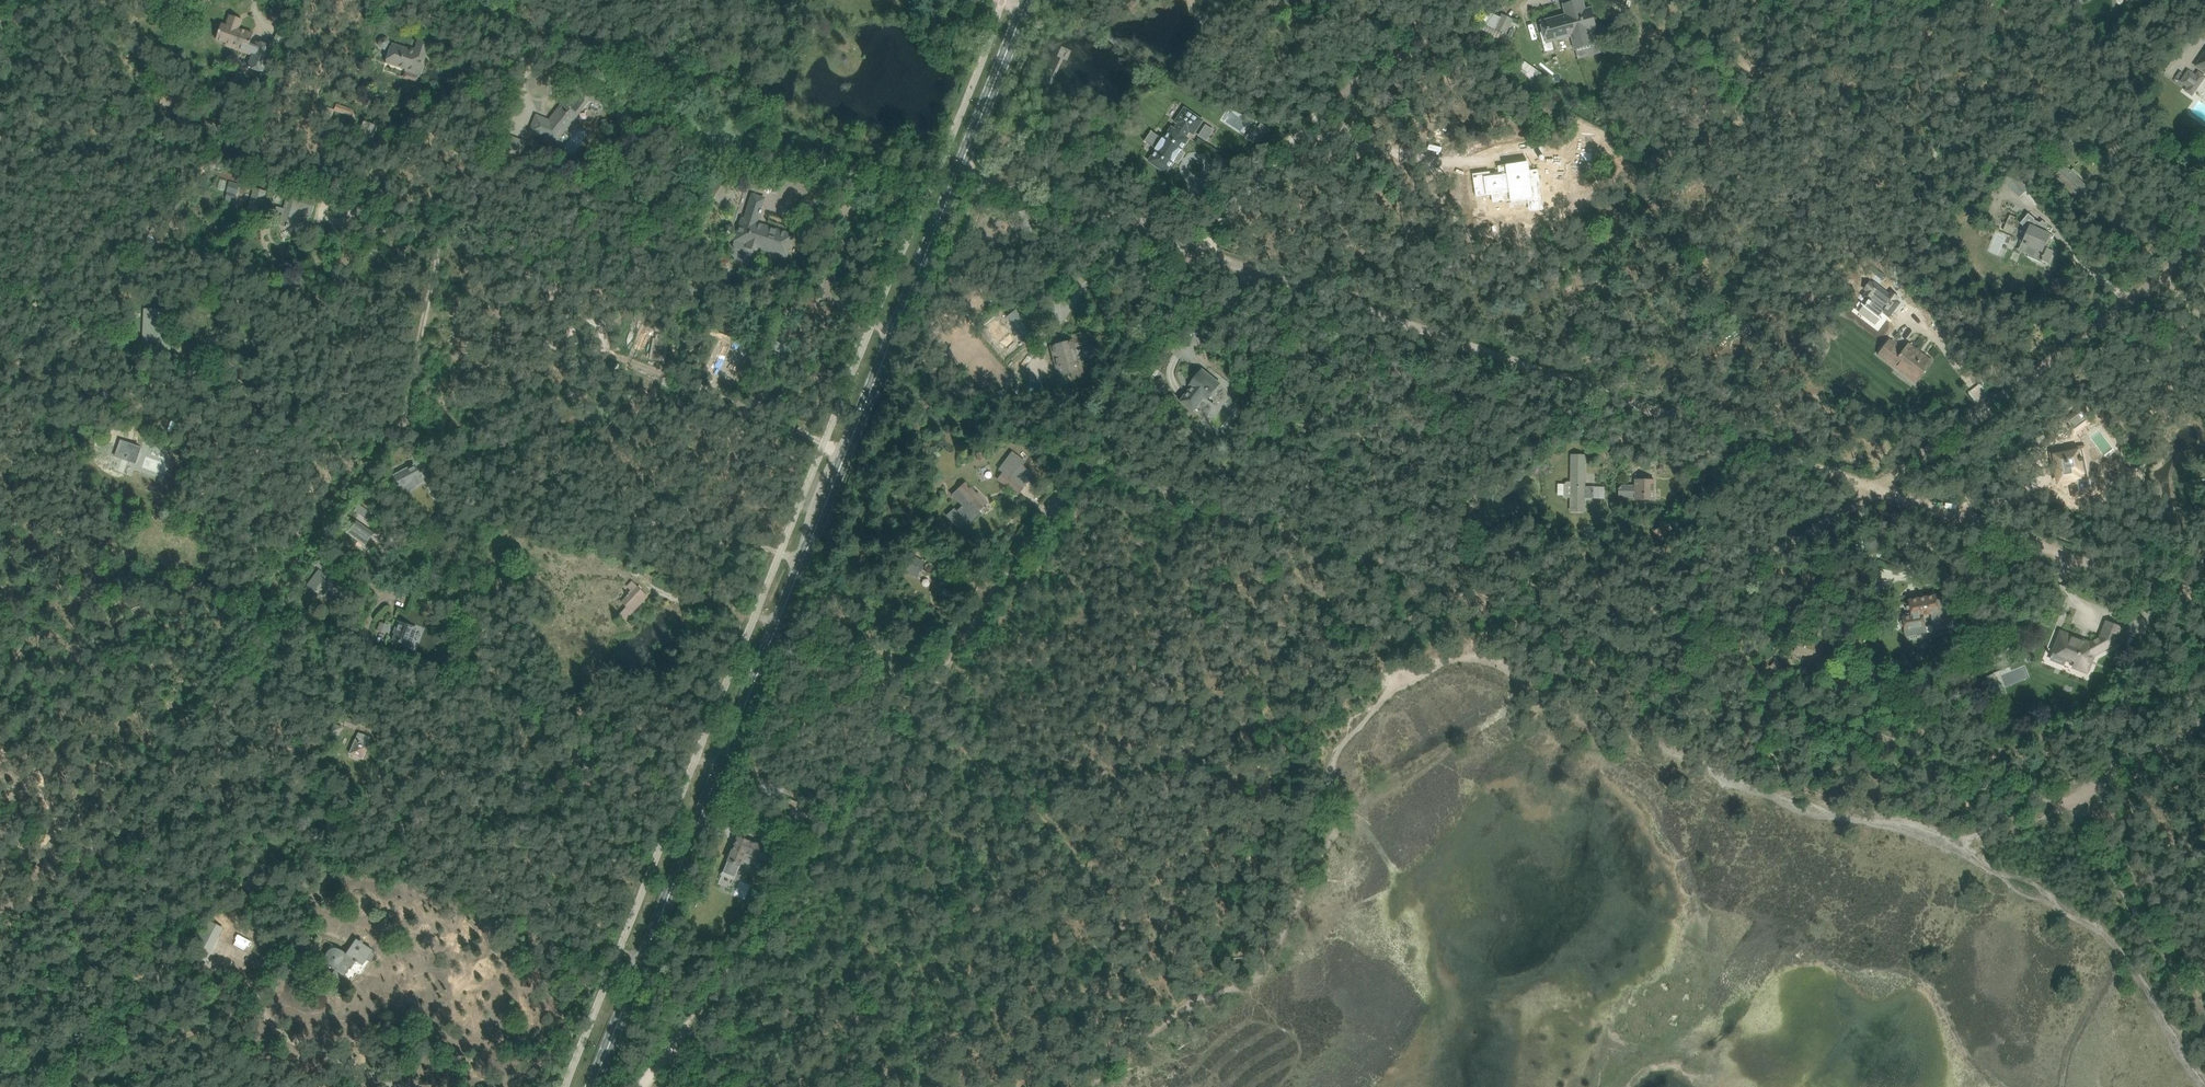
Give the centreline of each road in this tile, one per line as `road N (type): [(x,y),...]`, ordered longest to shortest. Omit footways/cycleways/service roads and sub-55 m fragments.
road 1 (secondary): [(594,1086),(958,169)]
road 2 (track): [(698,1013),(1084,466),(1193,253)]
road 3 (residential): [(1878,481),(1193,253)]
road 4 (residential): [(1611,640),(1084,466)]
road 5 (residential): [(2070,802),(1611,640)]
road 6 (track): [(717,767),(301,616)]
road 7 (track): [(801,561),(711,542),(395,428)]
road 8 (residential): [(1878,481),(2204,240)]
road 9 (residential): [(1193,253),(1441,0)]
road 10 (residential): [(2204,603),(1878,481)]
road 11 (residential): [(1611,640),(1878,481)]
road 12 (residential): [(698,0),(684,32),(666,51),(647,54),(468,0)]
road 13 (residential): [(1193,253),(958,169)]
road 14 (track): [(2204,1009),(2070,802)]
road 15 (secondary): [(958,169),(1022,6)]
road 16 (track): [(386,595),(444,524),(472,458)]
road 17 (track): [(2204,727),(2070,802)]

